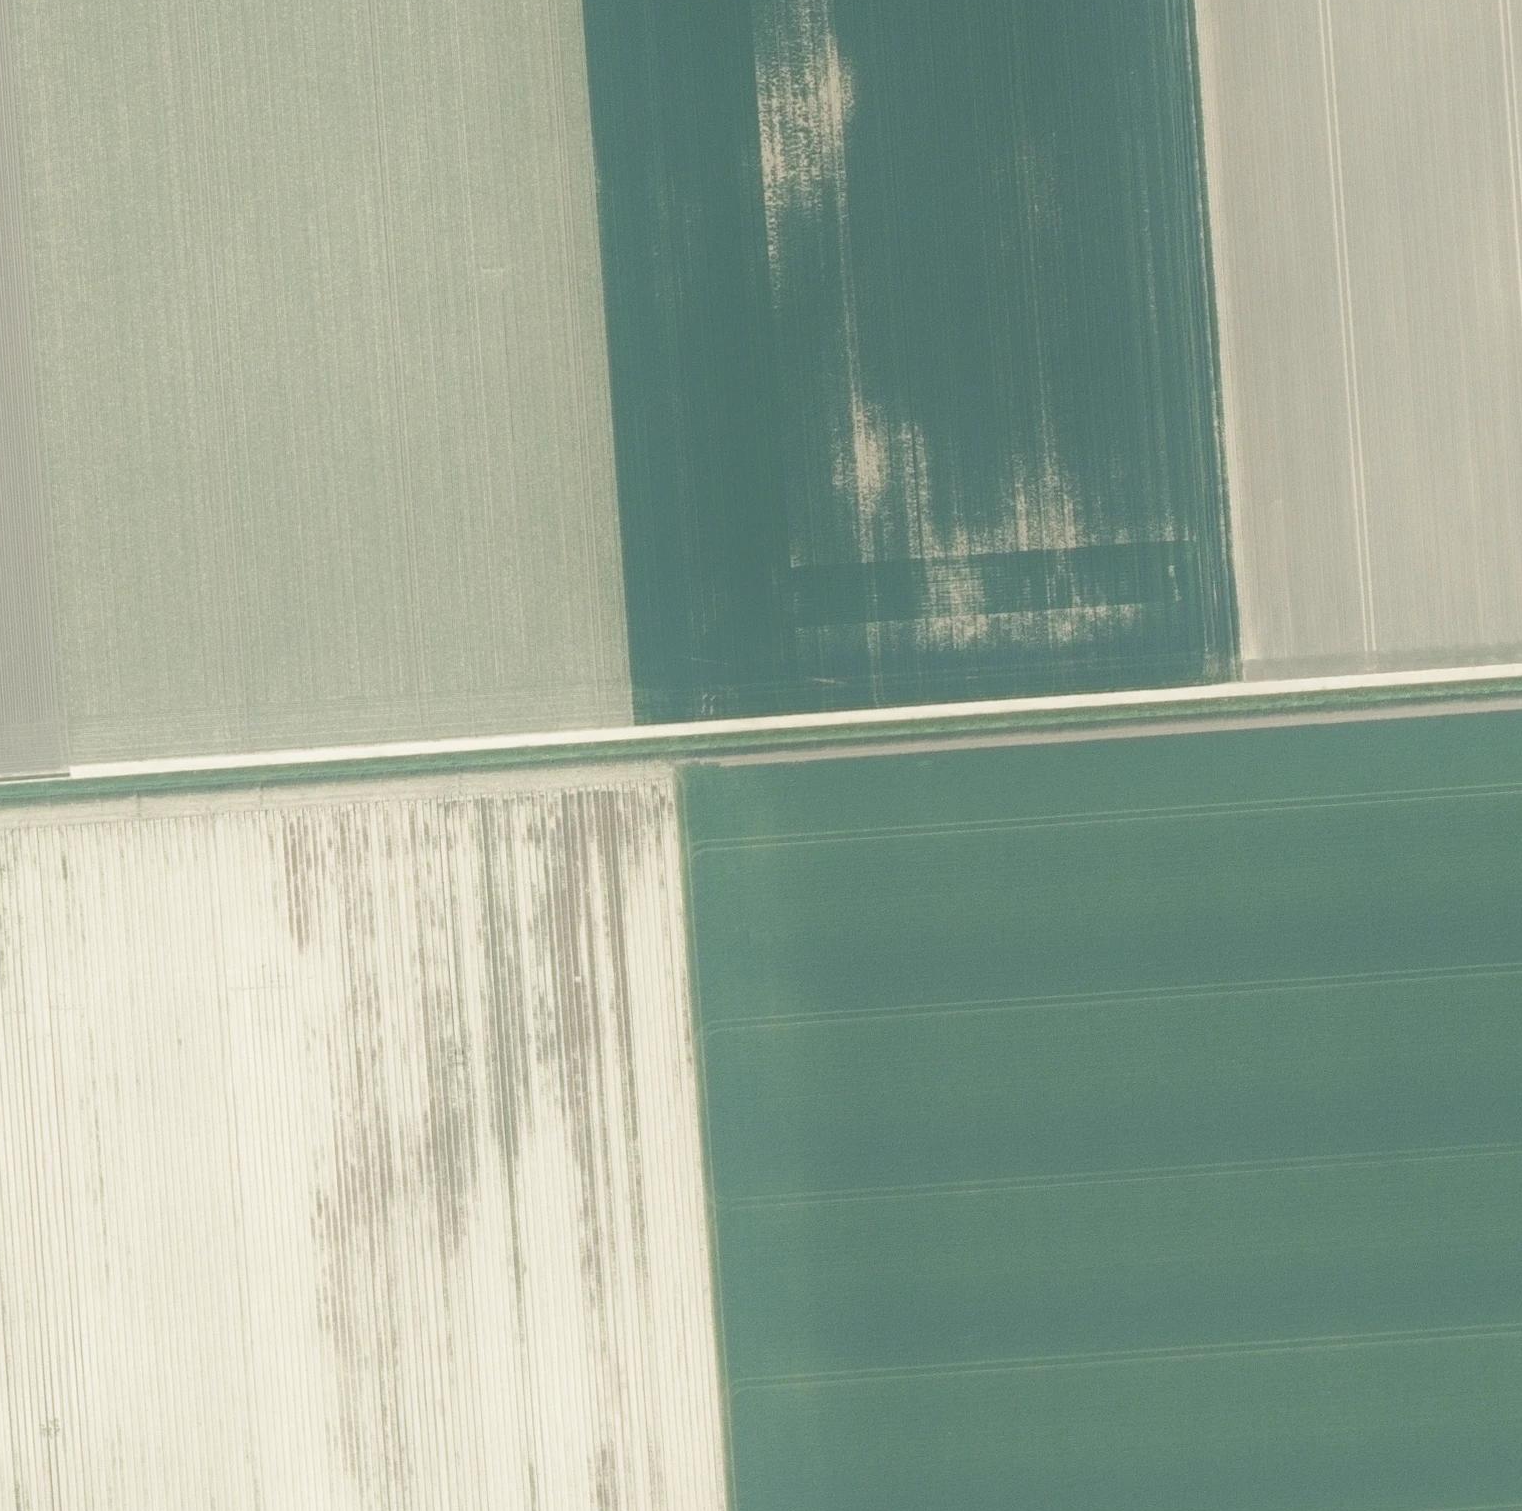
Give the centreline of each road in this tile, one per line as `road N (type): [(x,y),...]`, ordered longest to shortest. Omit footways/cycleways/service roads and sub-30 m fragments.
road 1 (track): [(1521,670),(0,781)]

